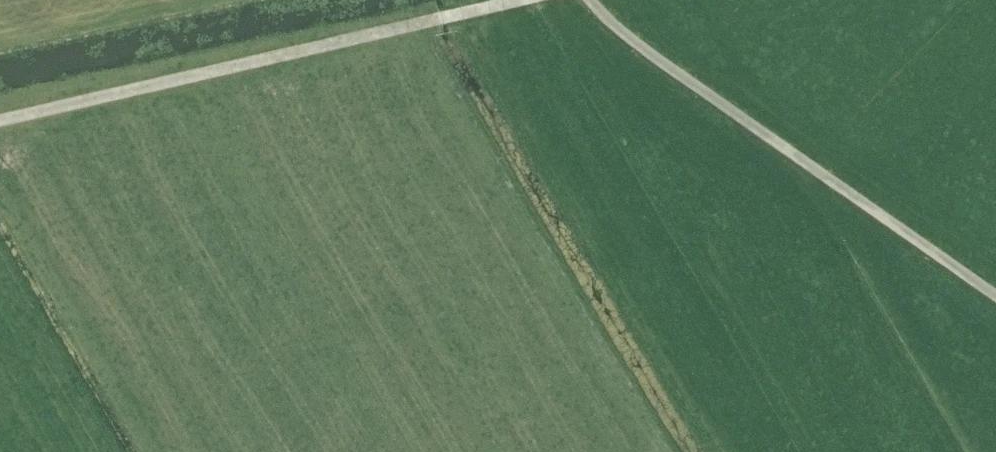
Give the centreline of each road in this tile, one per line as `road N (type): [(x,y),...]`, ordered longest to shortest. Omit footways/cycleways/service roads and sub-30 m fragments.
road 1 (track): [(0,121),(513,0)]
road 2 (track): [(590,0),(995,296)]

